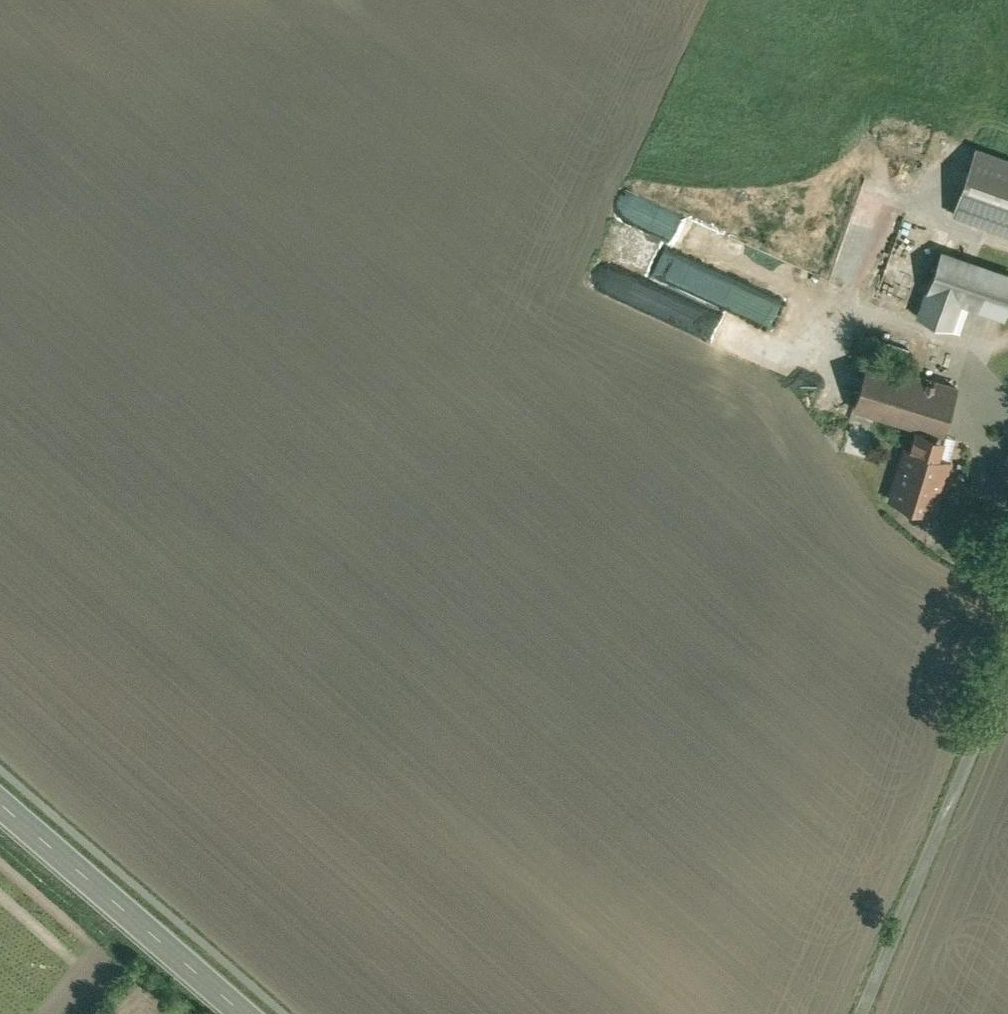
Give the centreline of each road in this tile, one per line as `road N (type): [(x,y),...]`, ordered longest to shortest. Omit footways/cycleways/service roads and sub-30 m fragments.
road 1 (unclassified): [(867,1013),(1007,675)]
road 2 (secondary): [(0,787),(263,1013)]

